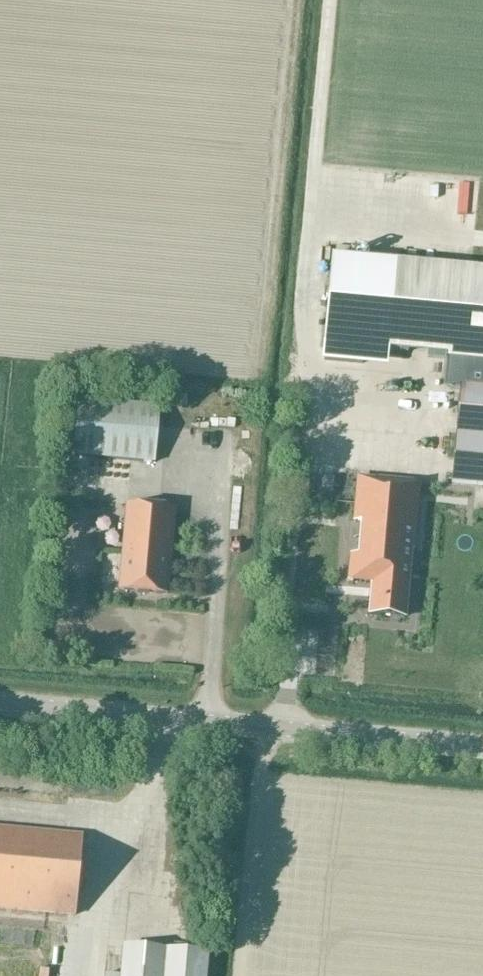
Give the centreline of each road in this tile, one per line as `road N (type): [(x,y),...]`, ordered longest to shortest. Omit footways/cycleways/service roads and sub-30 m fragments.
road 1 (tertiary): [(482,745),(0,701)]

